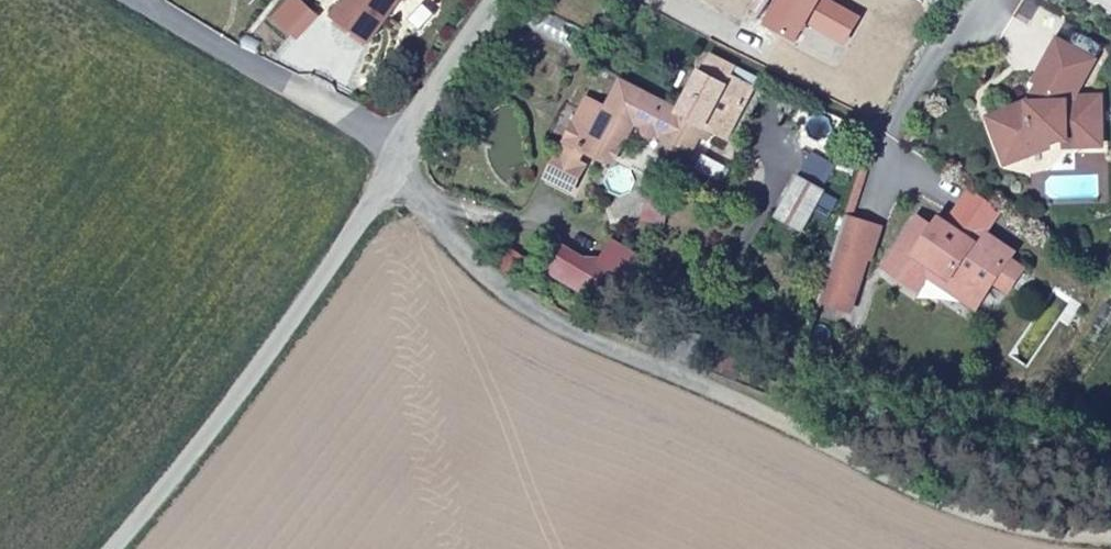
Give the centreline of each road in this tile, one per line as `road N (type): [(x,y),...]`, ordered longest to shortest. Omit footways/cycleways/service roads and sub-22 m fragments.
road 1 (track): [(393,179),(525,310),(931,494),(1054,531),(1110,528)]
road 2 (unclassified): [(106,548),(241,395),(400,160)]
road 3 (residential): [(123,0),(400,160)]
road 4 (unclassified): [(400,160),(497,0)]
road 5 (residential): [(893,131),(967,0)]

